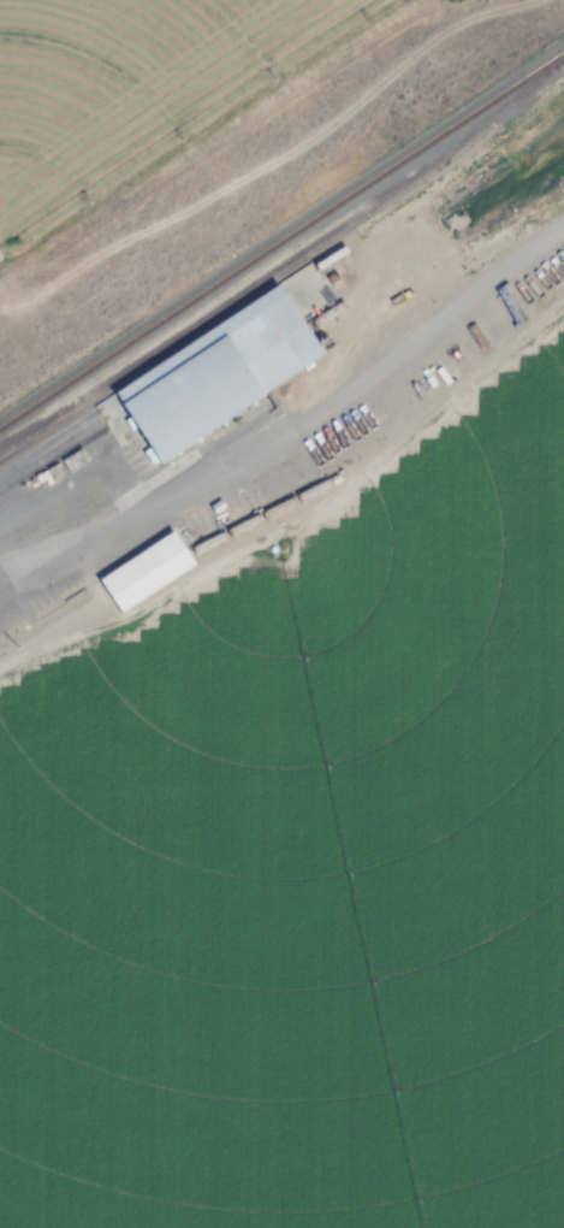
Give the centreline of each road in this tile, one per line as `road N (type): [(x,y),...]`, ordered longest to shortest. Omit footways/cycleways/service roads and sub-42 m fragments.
road 1 (track): [(545,0),(457,24),(308,144),(78,270),(28,308),(0,312)]

